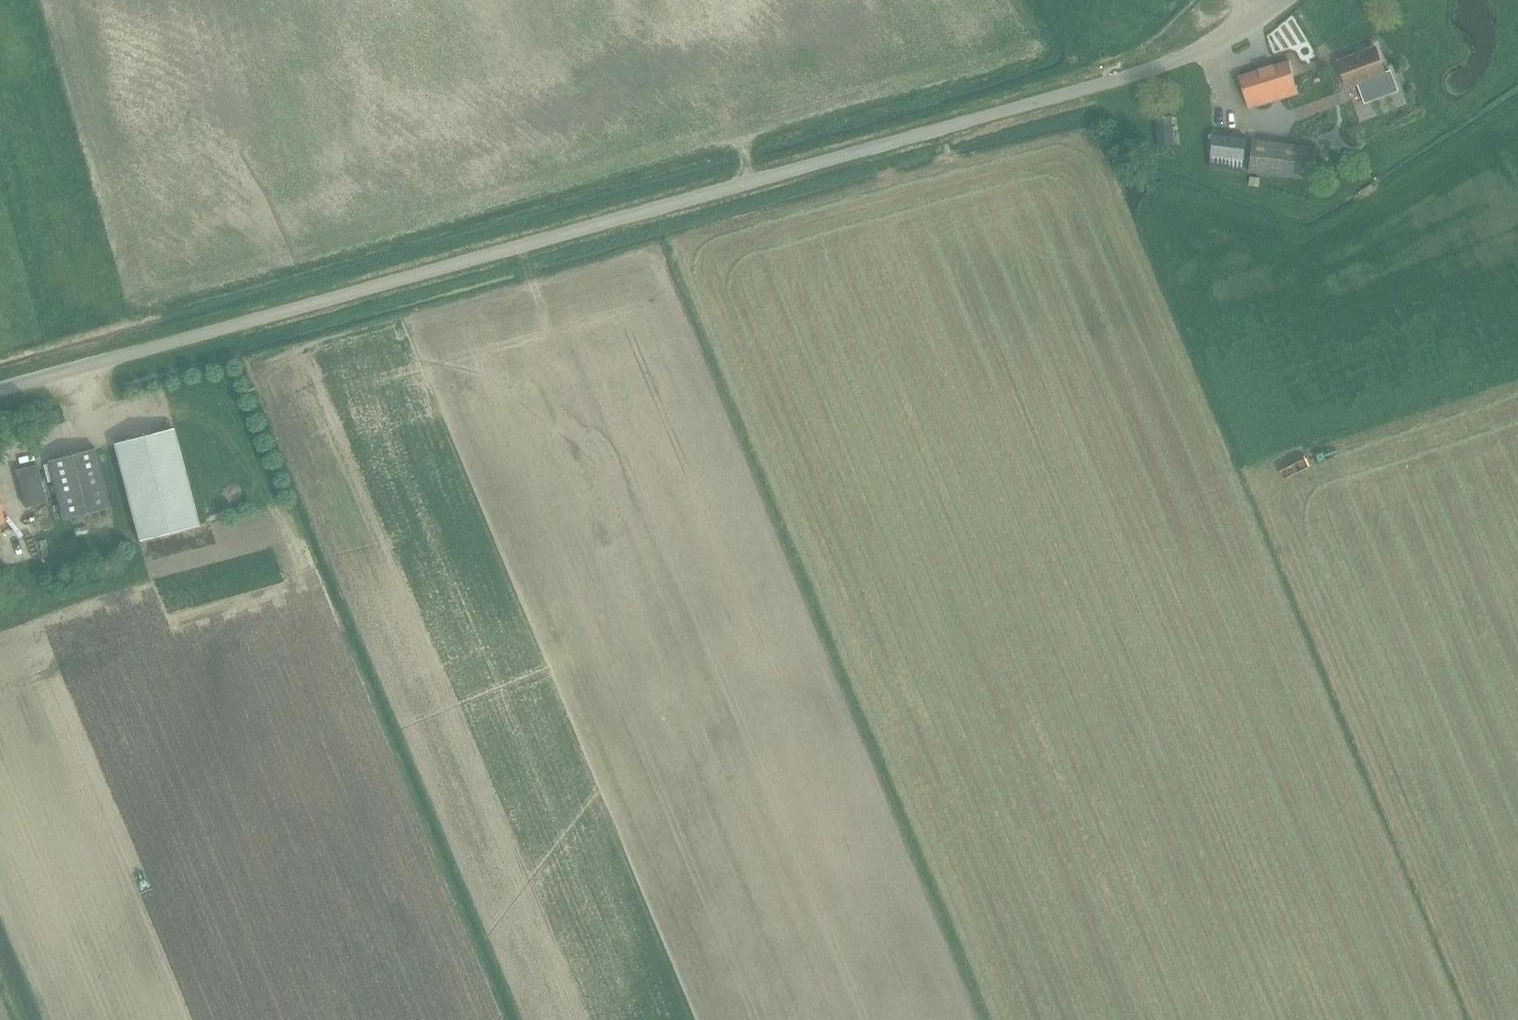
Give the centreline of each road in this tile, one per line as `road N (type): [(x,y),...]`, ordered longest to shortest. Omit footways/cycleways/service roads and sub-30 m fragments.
road 1 (unclassified): [(0,392),(1181,59),(1258,20)]

